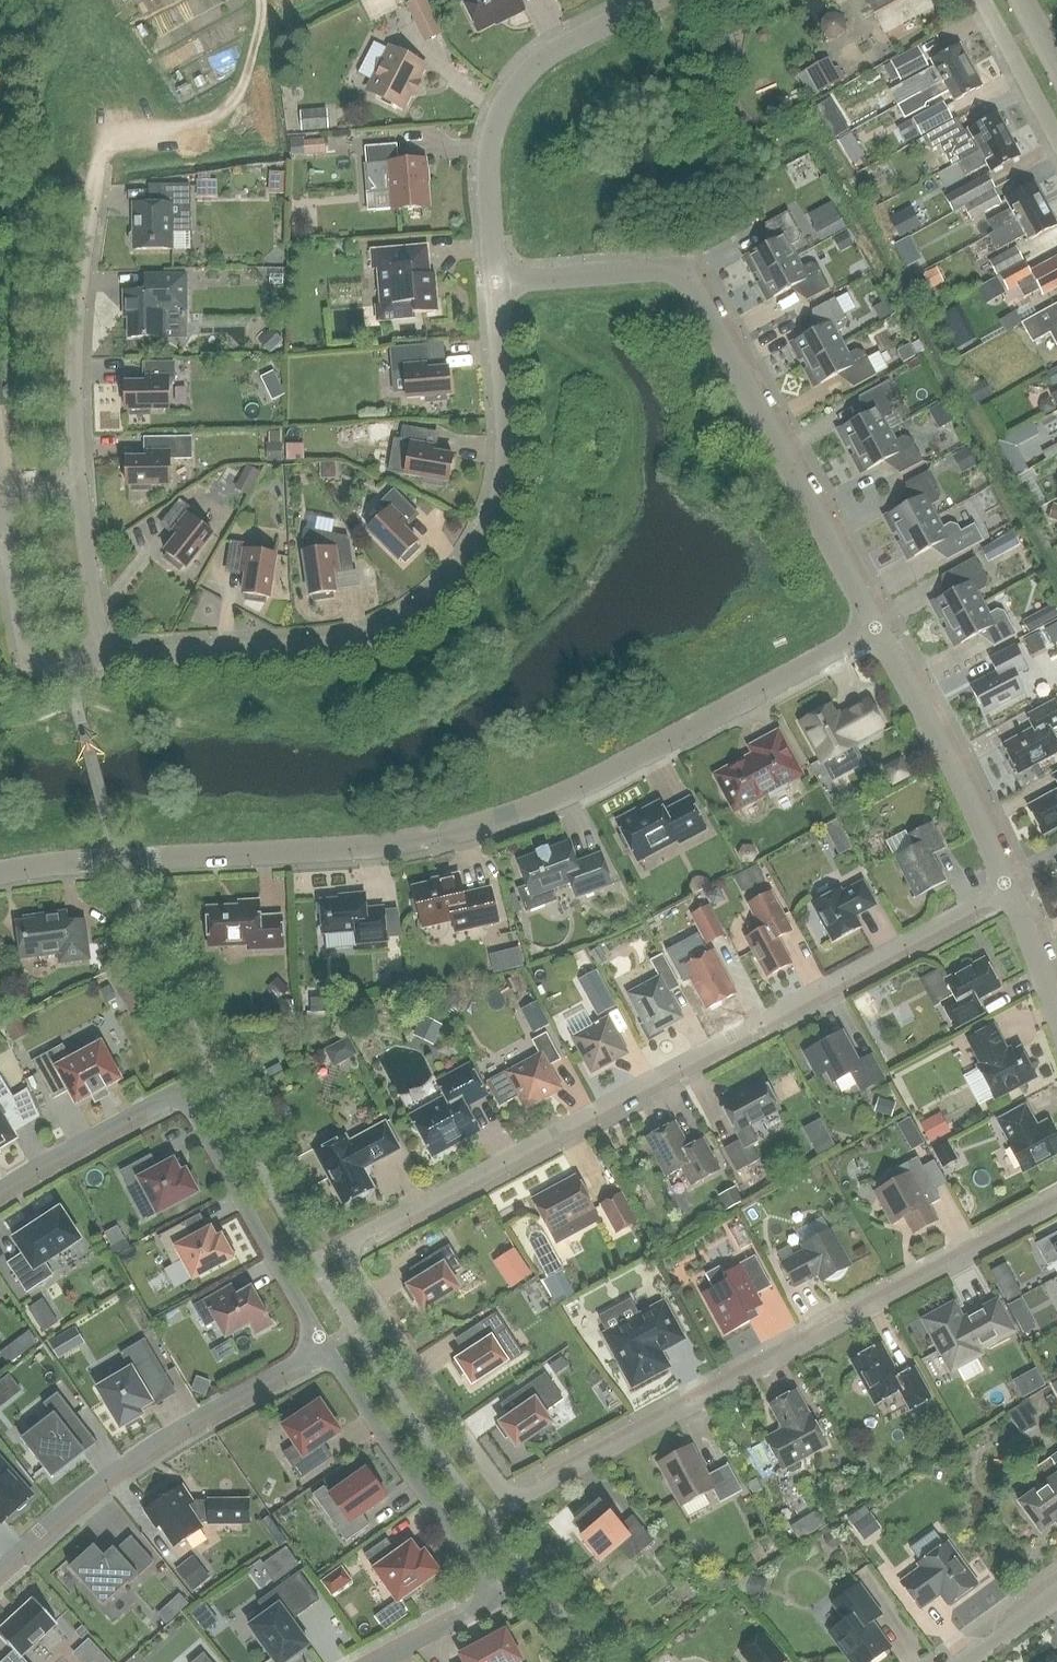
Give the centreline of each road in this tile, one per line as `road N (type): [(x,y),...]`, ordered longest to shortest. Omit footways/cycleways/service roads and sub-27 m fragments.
road 1 (unclassified): [(1056,1208),(509,1501),(339,1249),(1003,885)]
road 2 (unclassified): [(0,873),(374,848),(467,830),(650,751),(875,629)]
road 3 (unclassified): [(102,659),(358,638),(405,621),(443,591),(481,541),(506,454),(496,283)]
road 4 (unclassified): [(496,283),(666,272),(696,298),(875,629)]
road 5 (unclassified): [(322,1348),(478,1566),(487,1591),(474,1611),(382,1661)]
road 6 (unclassified): [(0,1569),(110,1474),(322,1348)]
road 7 (unclassified): [(496,283),(487,147),(498,115),(526,70),(653,0)]
road 8 (unclassified): [(80,487),(81,282),(97,158)]
road 9 (unclassified): [(171,1098),(189,1110),(322,1348)]
road 10 (unclassified): [(875,629),(1003,885)]
road 11 (track): [(97,158),(107,139),(194,129),(231,112),(245,88),(261,0)]
road 12 (unclassified): [(1,543),(20,638),(36,665),(102,659)]
road 13 (unclassified): [(171,1098),(0,1190)]
road 14 (unclassified): [(102,659),(80,487)]
road 15 (unclassified): [(1003,885),(1056,1016)]

